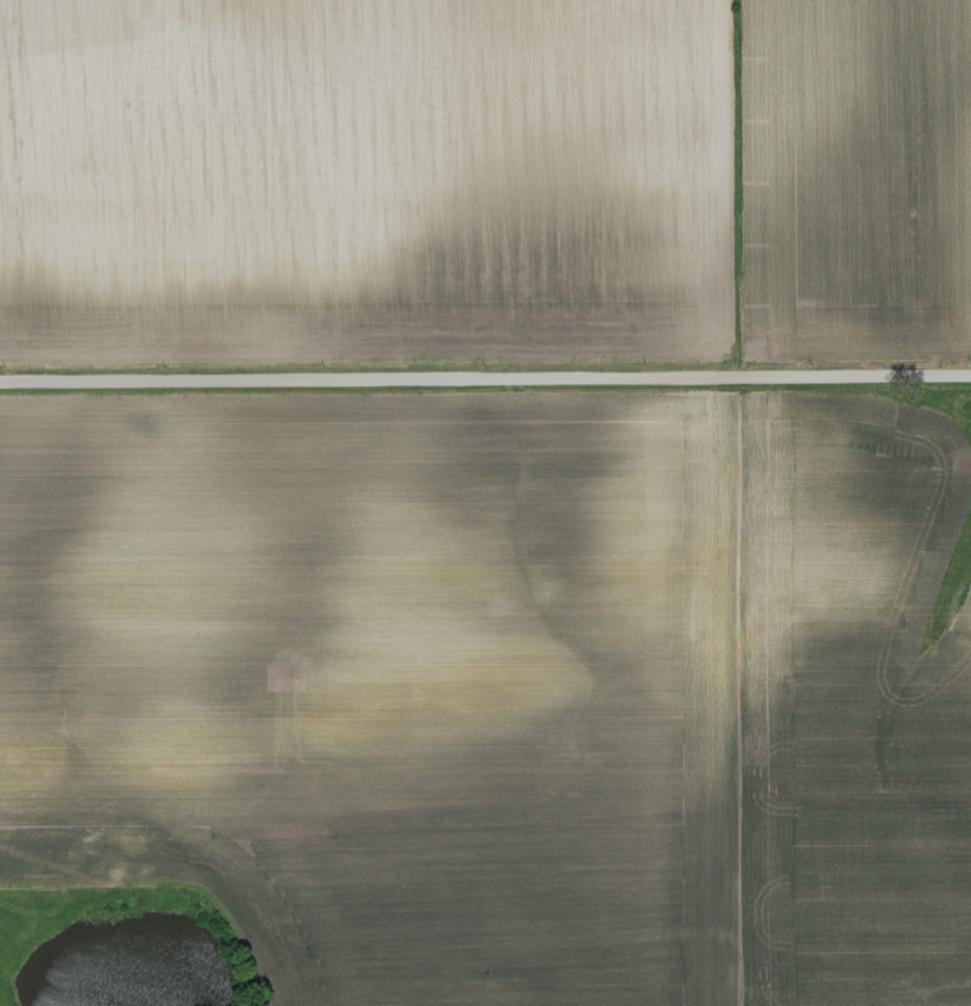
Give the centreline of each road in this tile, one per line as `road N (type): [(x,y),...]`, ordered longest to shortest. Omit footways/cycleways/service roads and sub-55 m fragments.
road 1 (residential): [(970,373),(0,380)]

